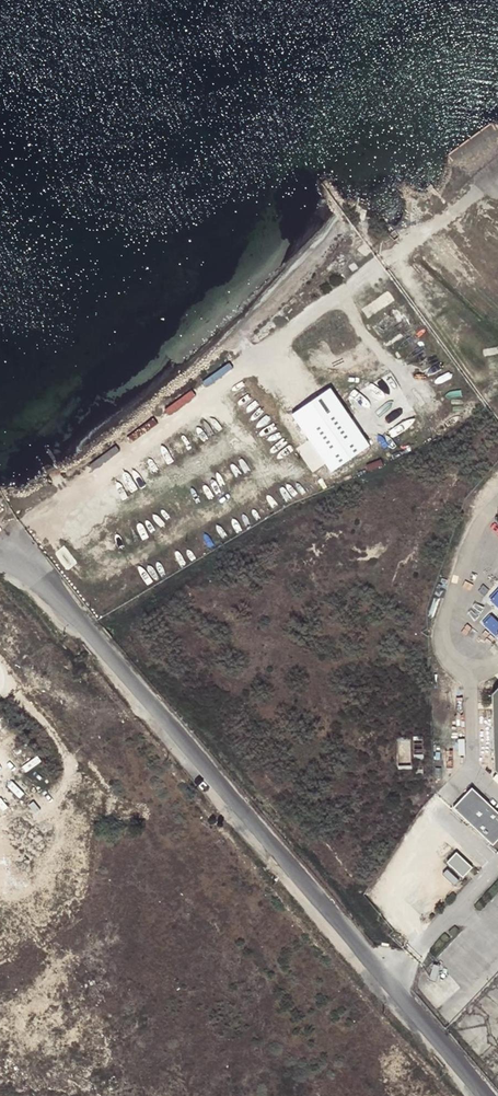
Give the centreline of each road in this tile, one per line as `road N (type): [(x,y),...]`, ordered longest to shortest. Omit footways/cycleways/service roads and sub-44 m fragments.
road 1 (unclassified): [(483,1095),(21,559),(0,550)]
road 2 (track): [(444,820),(404,874),(396,896),(426,940)]

